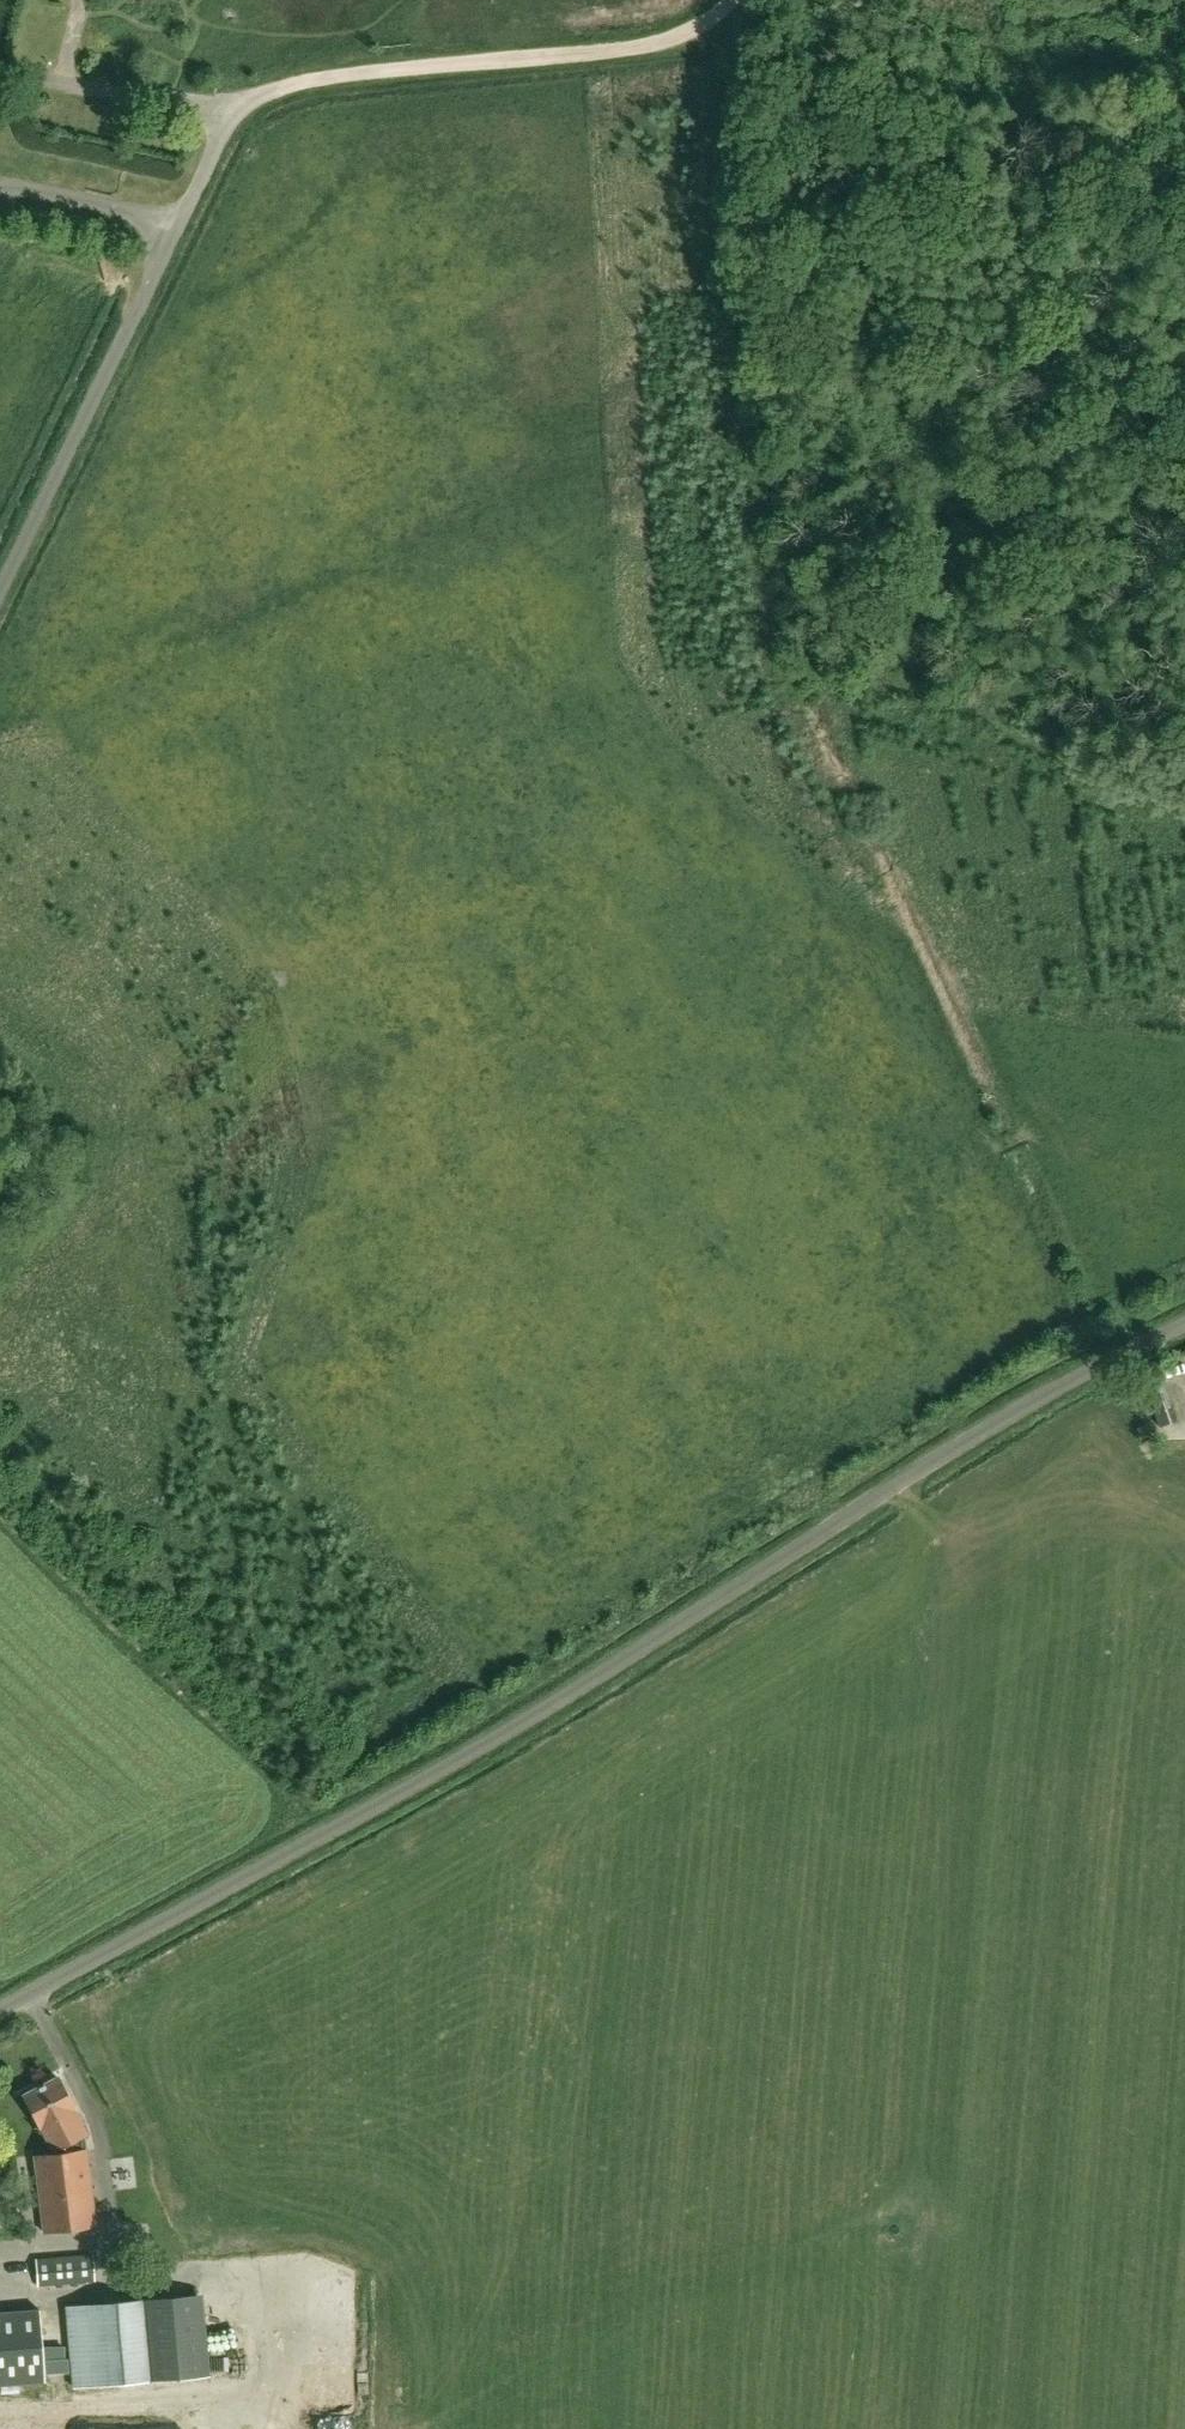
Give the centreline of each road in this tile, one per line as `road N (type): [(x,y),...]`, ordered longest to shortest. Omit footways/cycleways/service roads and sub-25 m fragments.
road 1 (unclassified): [(0,2013),(565,1697),(1063,1384),(1184,1323)]
road 2 (unclassified): [(0,591),(236,113),(281,86)]
road 3 (track): [(281,86),(663,44),(701,33),(742,0)]

